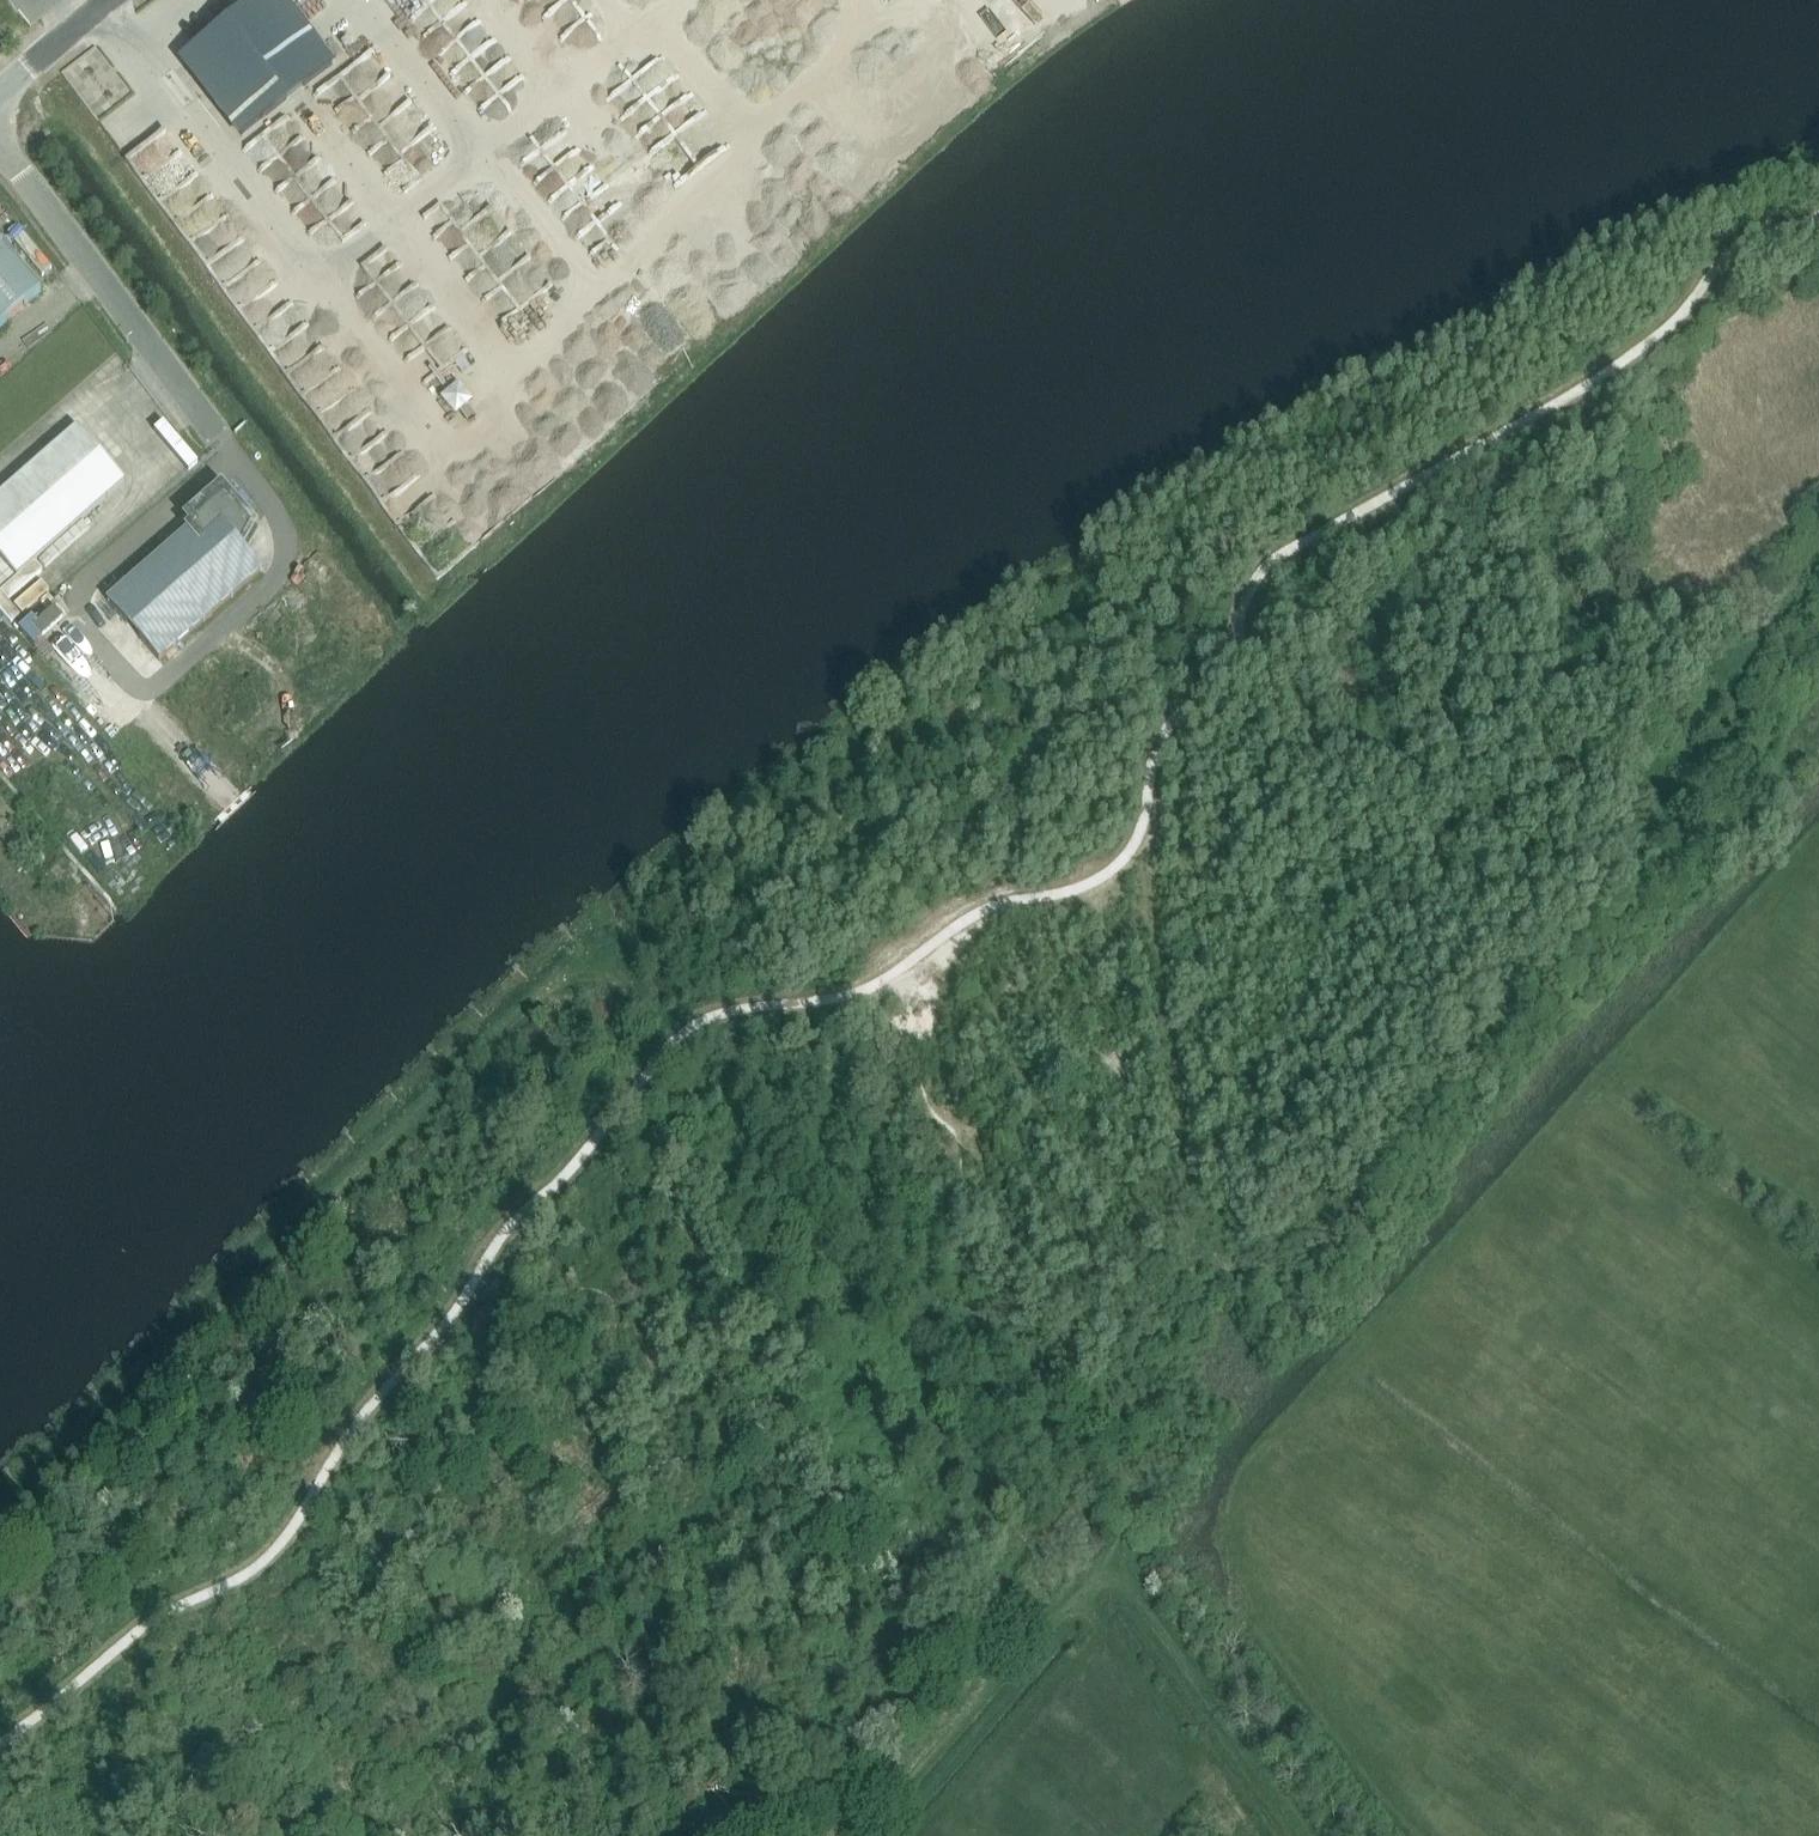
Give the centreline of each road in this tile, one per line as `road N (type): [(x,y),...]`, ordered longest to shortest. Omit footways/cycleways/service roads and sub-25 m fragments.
road 1 (unclassified): [(0,94),(111,0)]

